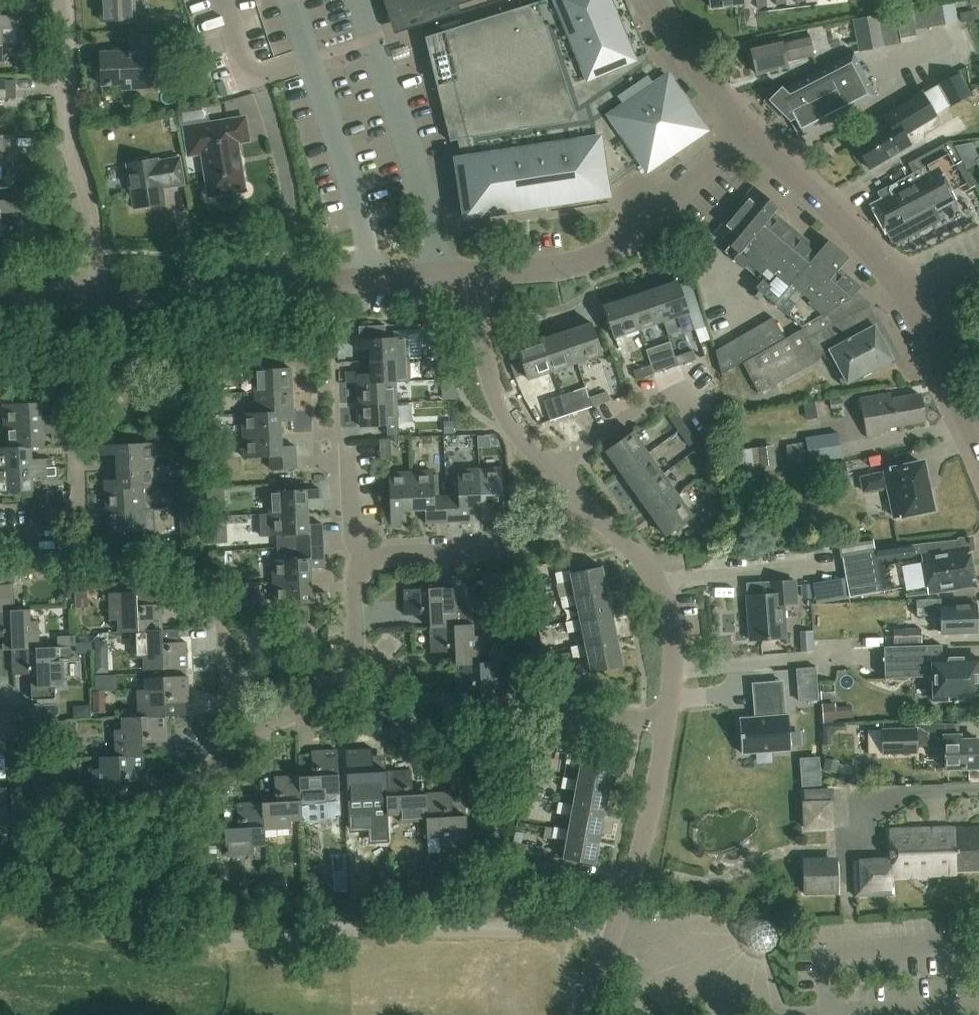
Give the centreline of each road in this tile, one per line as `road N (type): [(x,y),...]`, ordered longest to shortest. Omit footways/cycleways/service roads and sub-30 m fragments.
road 1 (residential): [(622,908),(654,796),(674,641),(653,573),(586,501)]
road 2 (residential): [(100,300),(168,302),(221,280),(473,272)]
road 3 (residential): [(266,728),(228,752),(163,823),(110,842),(62,823),(30,746),(0,715)]
road 4 (residential): [(473,272),(554,266),(623,241),(744,131)]
road 5 (residential): [(100,300),(93,214),(67,109),(65,0)]
road 6 (residential): [(354,557),(527,543),(586,501)]
road 7 (residential): [(913,296),(744,131)]
road 8 (residential): [(555,462),(510,406),(473,272)]
road 9 (residential): [(788,1014),(734,1004),(622,908)]
road 10 (residential): [(978,1006),(790,1014)]
road 11 (residential): [(197,576),(221,610),(230,682),(266,728)]
road 12 (residential): [(744,131),(654,0)]
road 13 (residential): [(688,392),(670,394),(555,462)]
road 14 (residential): [(978,430),(913,296)]

